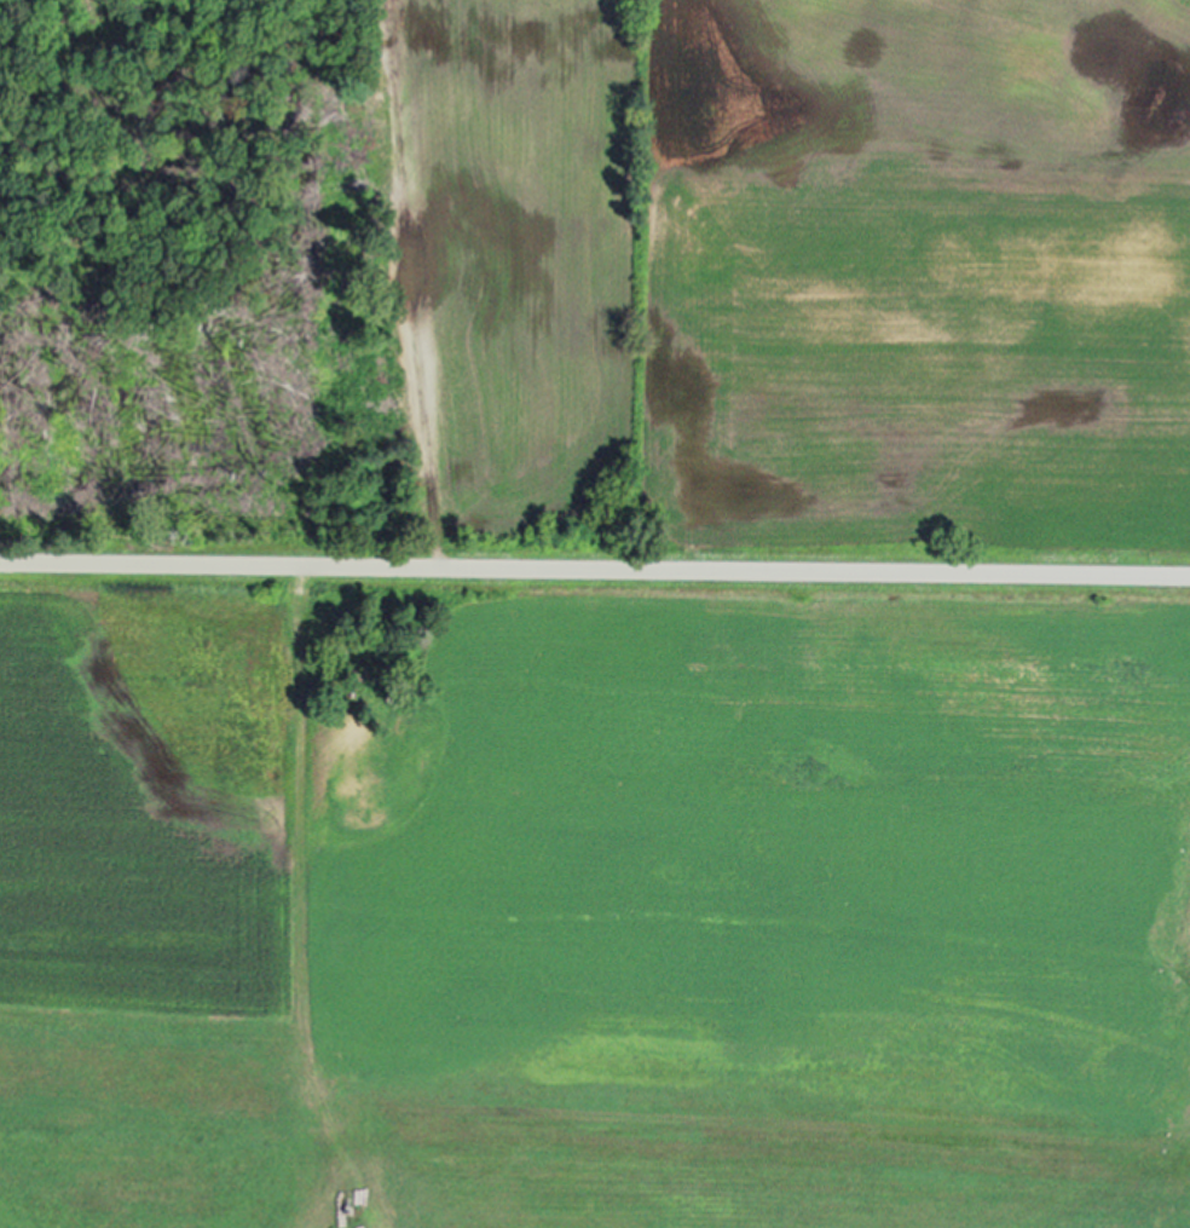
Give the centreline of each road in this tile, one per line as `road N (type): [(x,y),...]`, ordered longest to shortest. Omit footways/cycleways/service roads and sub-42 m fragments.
road 1 (residential): [(1189,578),(0,563)]

